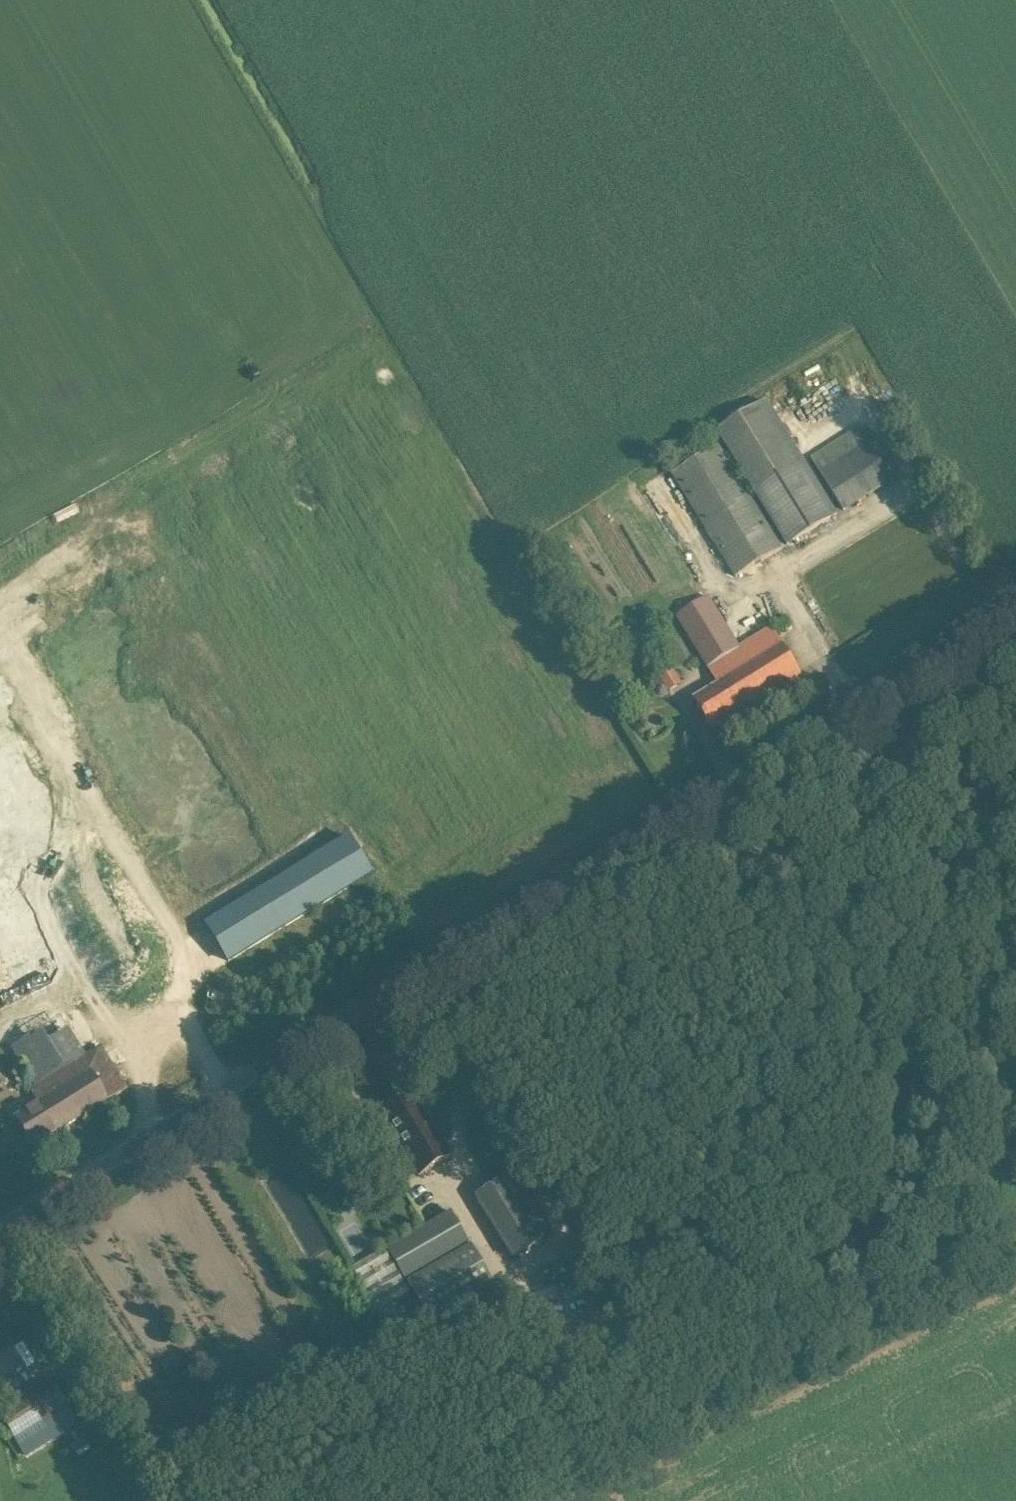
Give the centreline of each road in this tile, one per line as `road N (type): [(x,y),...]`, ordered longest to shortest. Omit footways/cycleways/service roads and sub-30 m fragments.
road 1 (unclassified): [(0,1225),(1015,603)]

